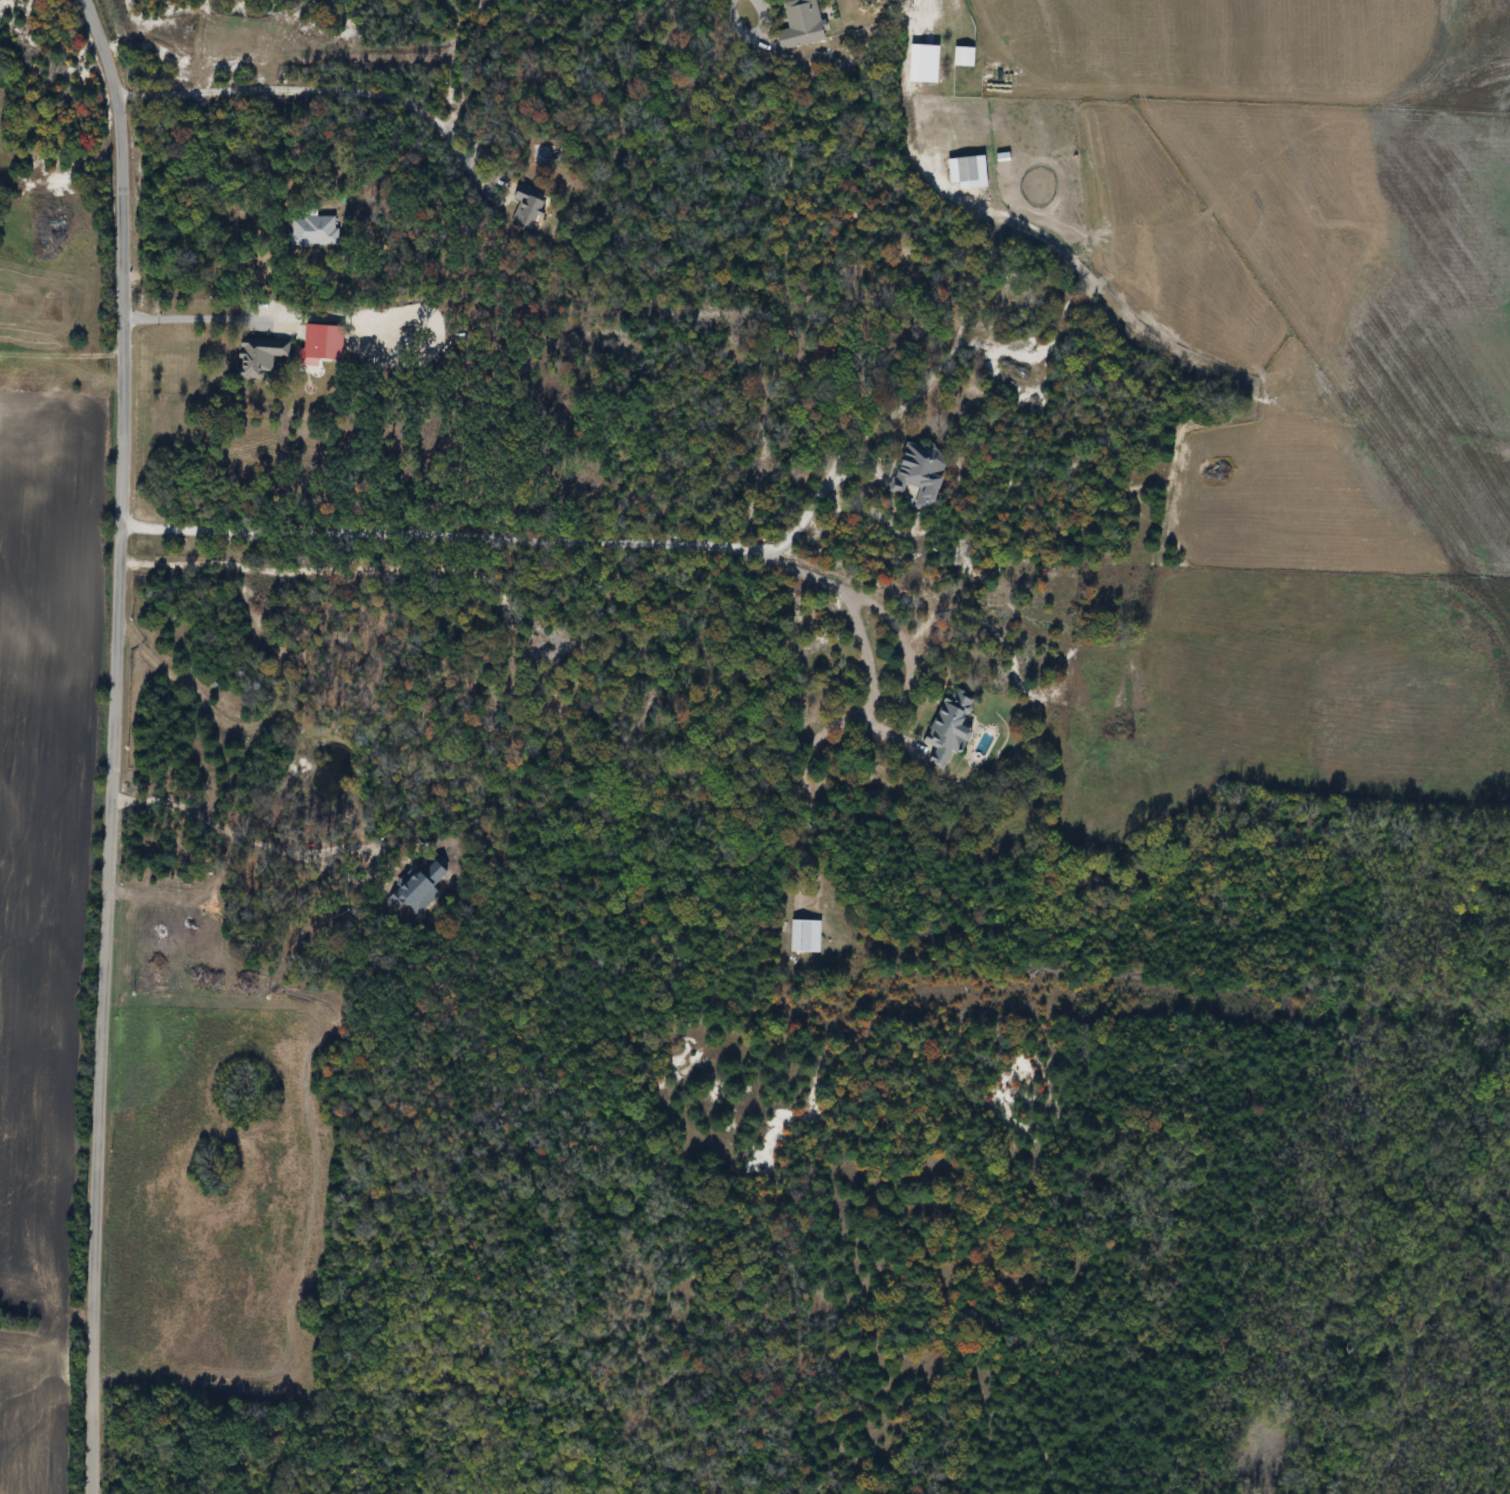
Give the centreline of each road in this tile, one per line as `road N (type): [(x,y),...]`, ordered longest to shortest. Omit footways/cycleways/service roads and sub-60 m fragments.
road 1 (residential): [(93,1493),(123,277),(113,86),(83,0)]

